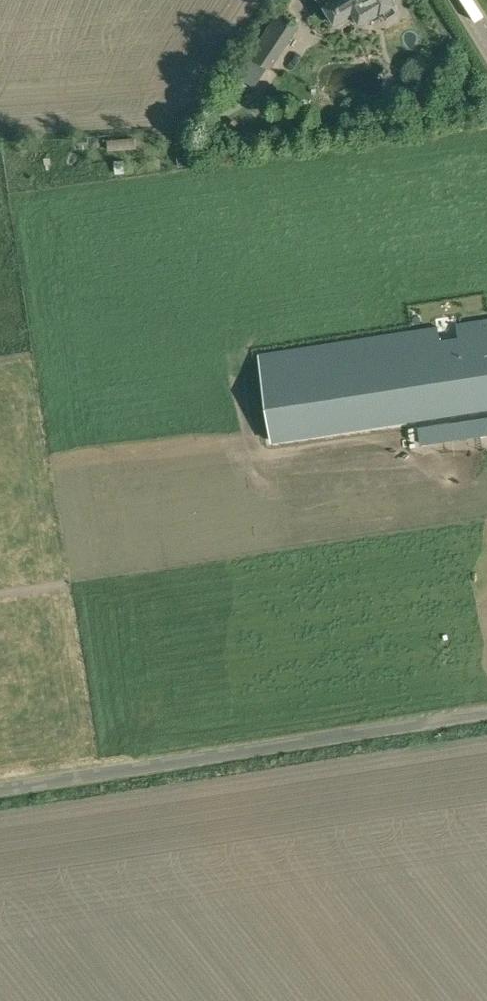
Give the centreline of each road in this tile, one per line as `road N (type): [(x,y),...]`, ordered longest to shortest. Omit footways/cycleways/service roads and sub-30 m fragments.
road 1 (unclassified): [(0,789),(486,716)]

